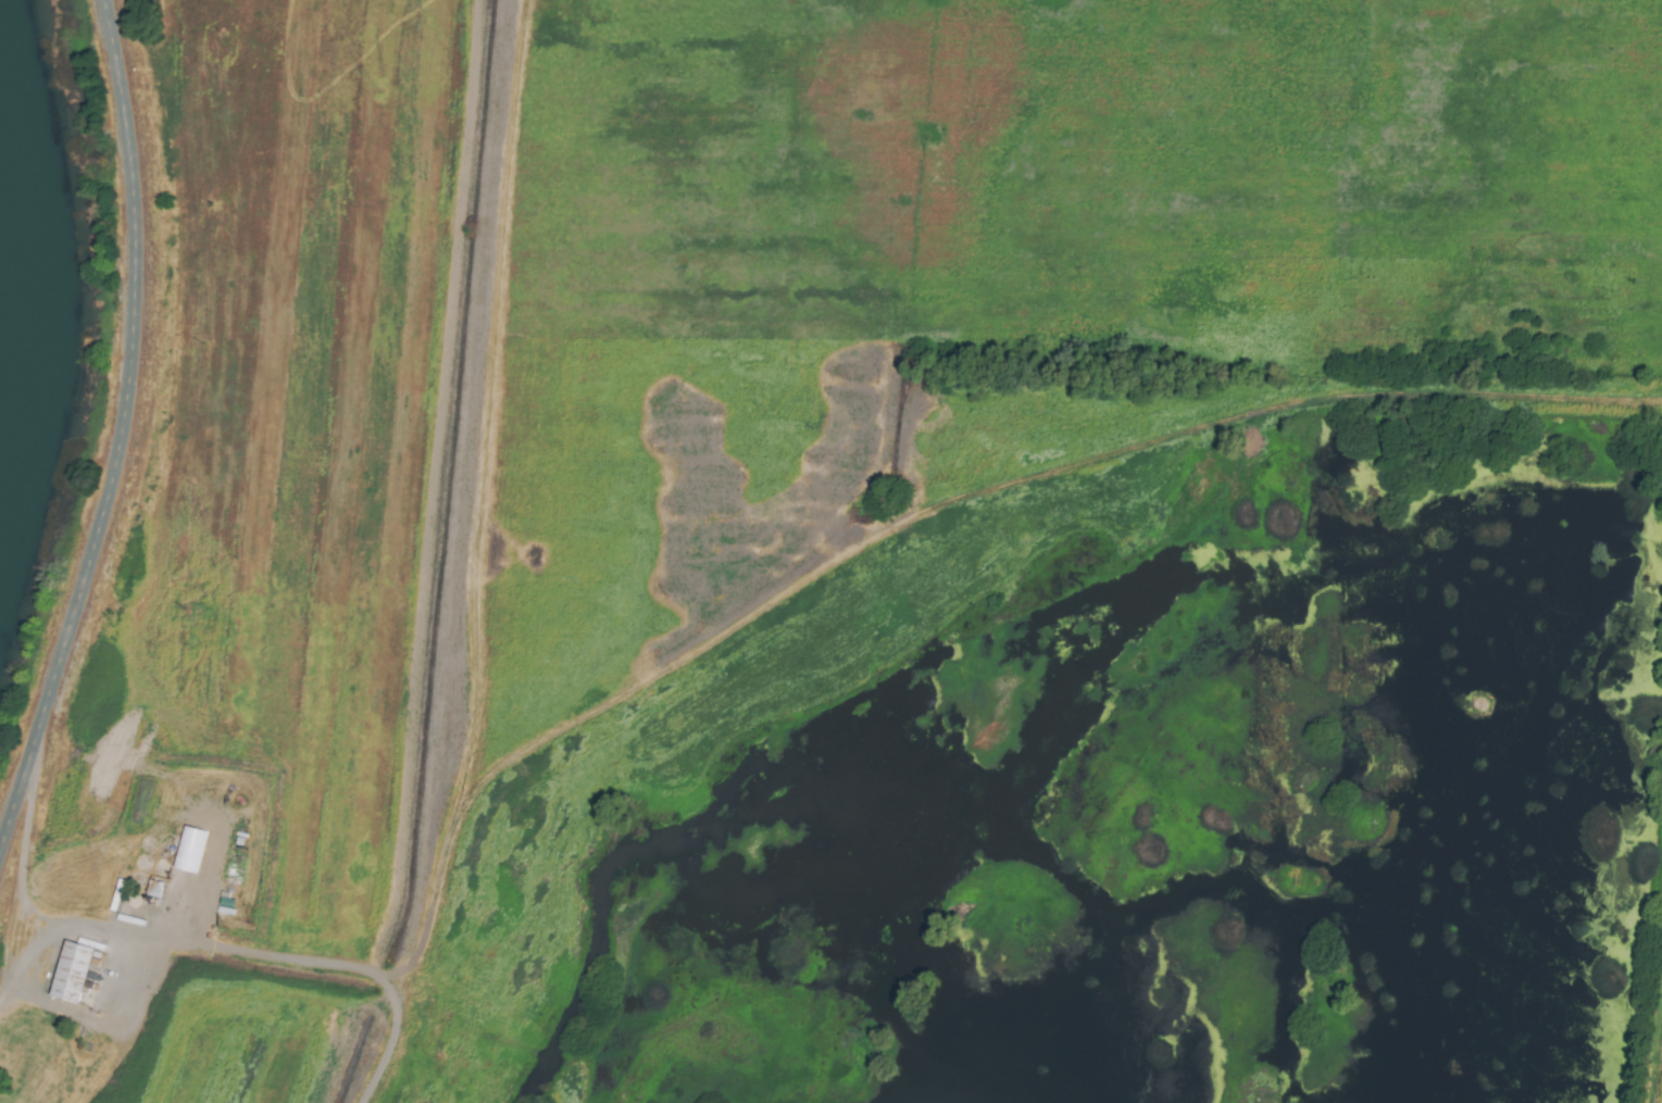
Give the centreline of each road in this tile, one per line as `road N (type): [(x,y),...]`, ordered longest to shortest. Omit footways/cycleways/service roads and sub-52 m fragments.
road 1 (residential): [(0,847),(99,523),(124,400),(132,204),(101,0)]

